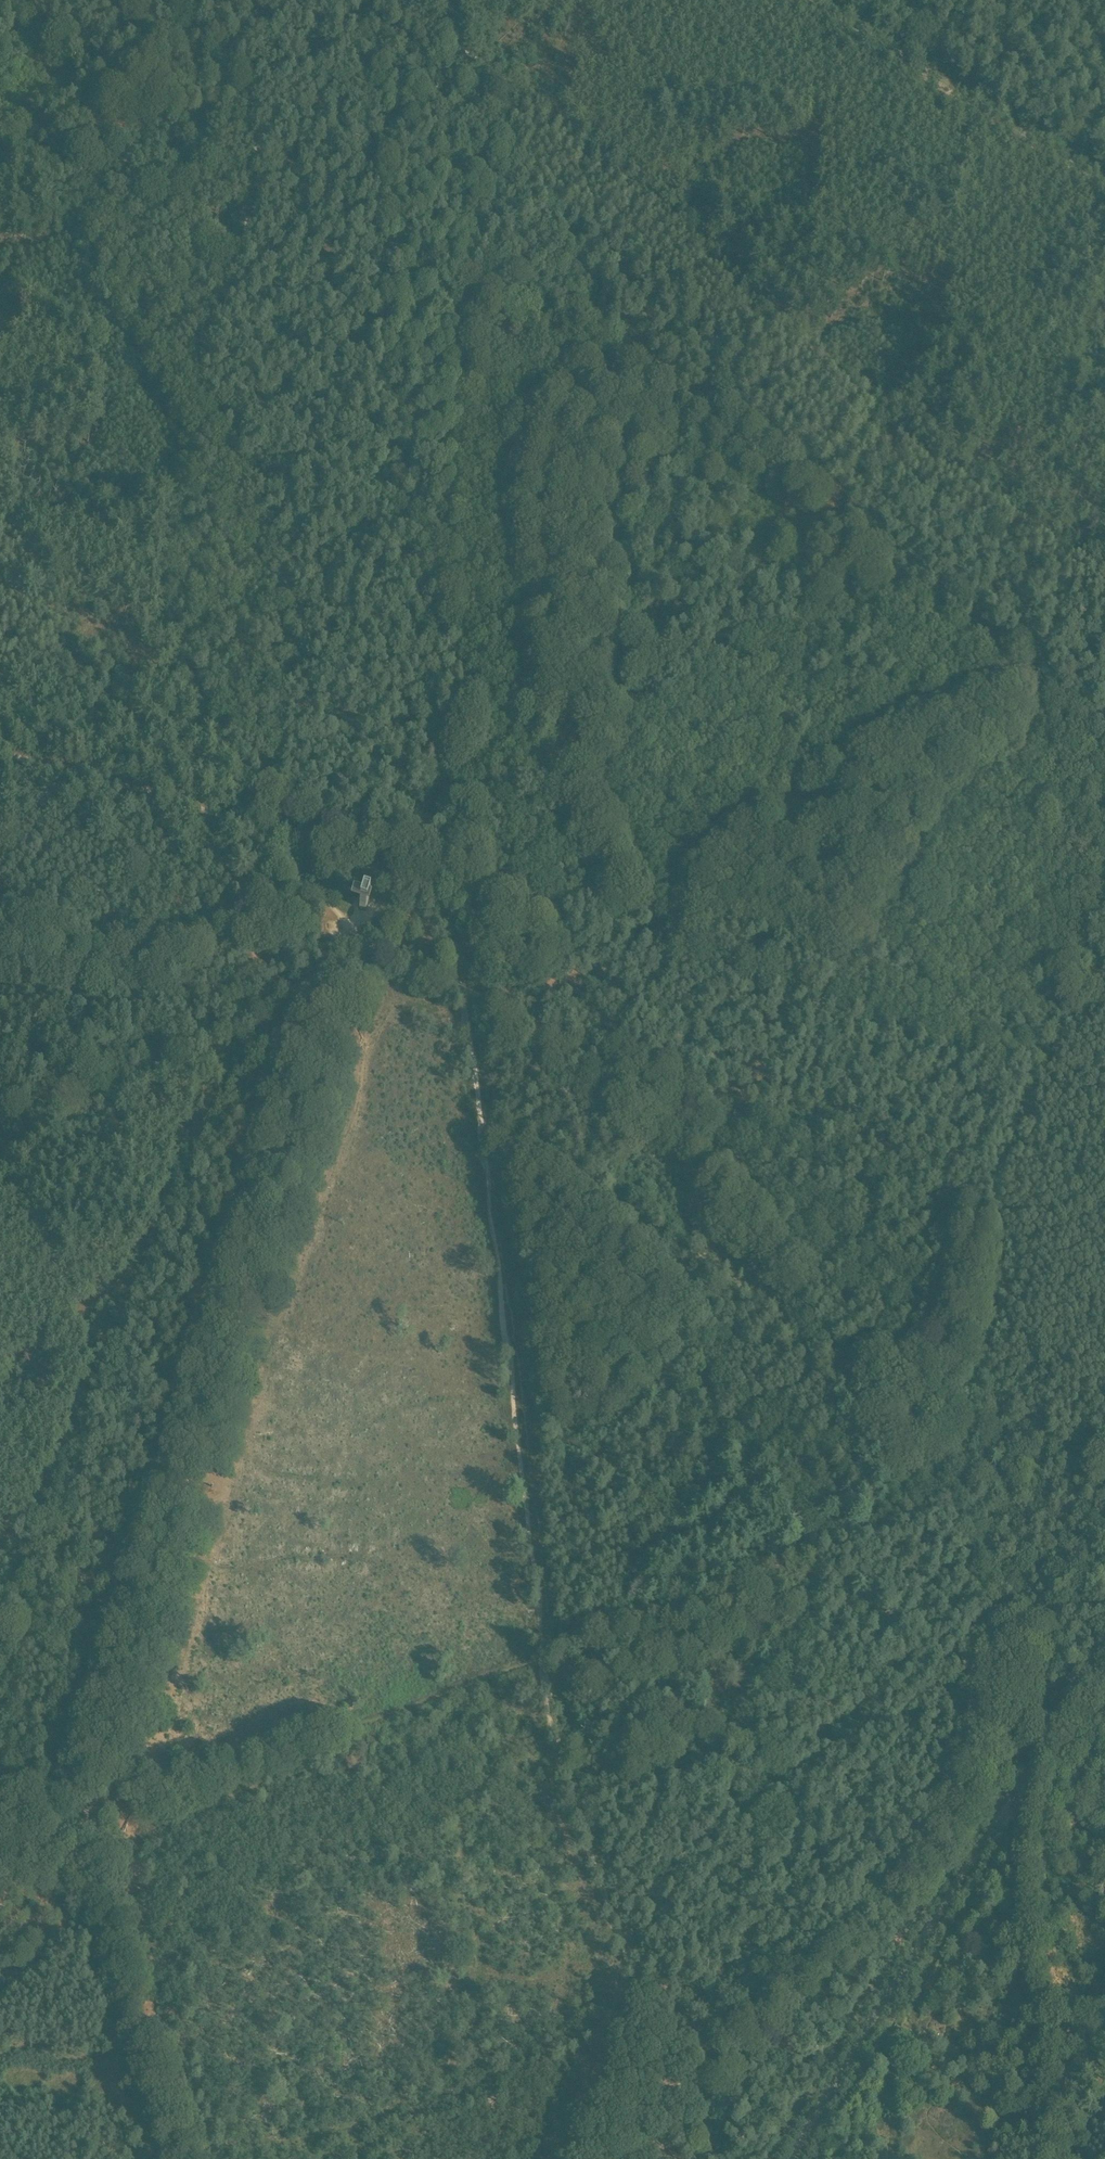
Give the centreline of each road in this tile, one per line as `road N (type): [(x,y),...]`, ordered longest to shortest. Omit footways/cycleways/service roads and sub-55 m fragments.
road 1 (track): [(353,942),(89,1799),(88,1822),(182,2158)]
road 2 (track): [(959,1503),(943,1433),(673,1110),(454,991)]
road 3 (track): [(1055,2158),(1026,1949),(1026,1813),(993,1693),(959,1503)]
road 4 (track): [(598,2158),(679,2047),(764,2007),(898,1884),(970,1793),(1005,1731)]
road 5 (track): [(357,0),(489,68),(568,127),(818,352)]
road 6 (unclassified): [(791,2158),(836,2075),(1104,1669)]
road 7 (track): [(717,2158),(699,2085),(644,1995),(602,1878),(548,1715),(540,1657)]
road 8 (track): [(350,933),(196,992),(59,971),(0,950)]
road 9 (track): [(1104,180),(818,0)]
road 10 (track): [(299,874),(228,818),(0,755)]
road 11 (track): [(891,416),(1104,558)]
road 12 (track): [(1104,1484),(1046,1677)]
road 13 (track): [(89,1799),(0,1886)]

